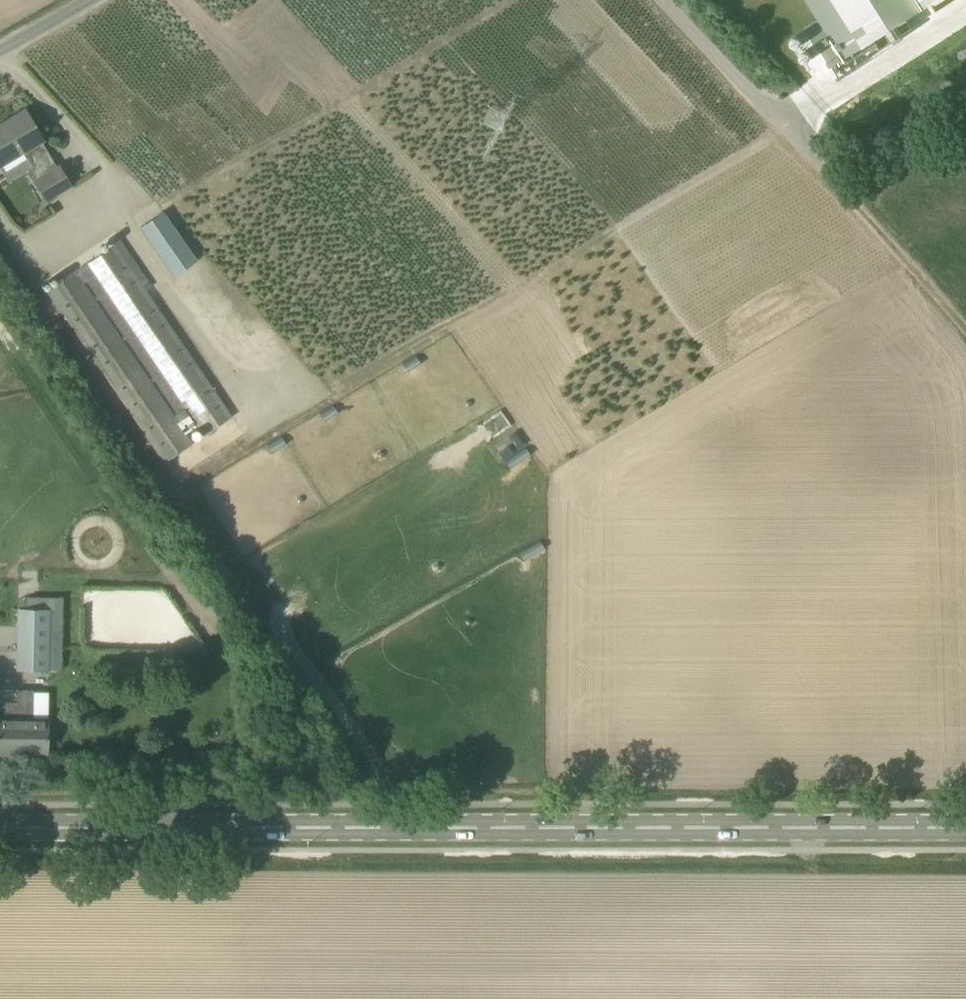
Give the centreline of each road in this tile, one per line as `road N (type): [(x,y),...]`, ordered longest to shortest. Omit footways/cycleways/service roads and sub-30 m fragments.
road 1 (primary): [(965,827),(0,825)]
road 2 (track): [(965,341),(771,109),(665,0)]

